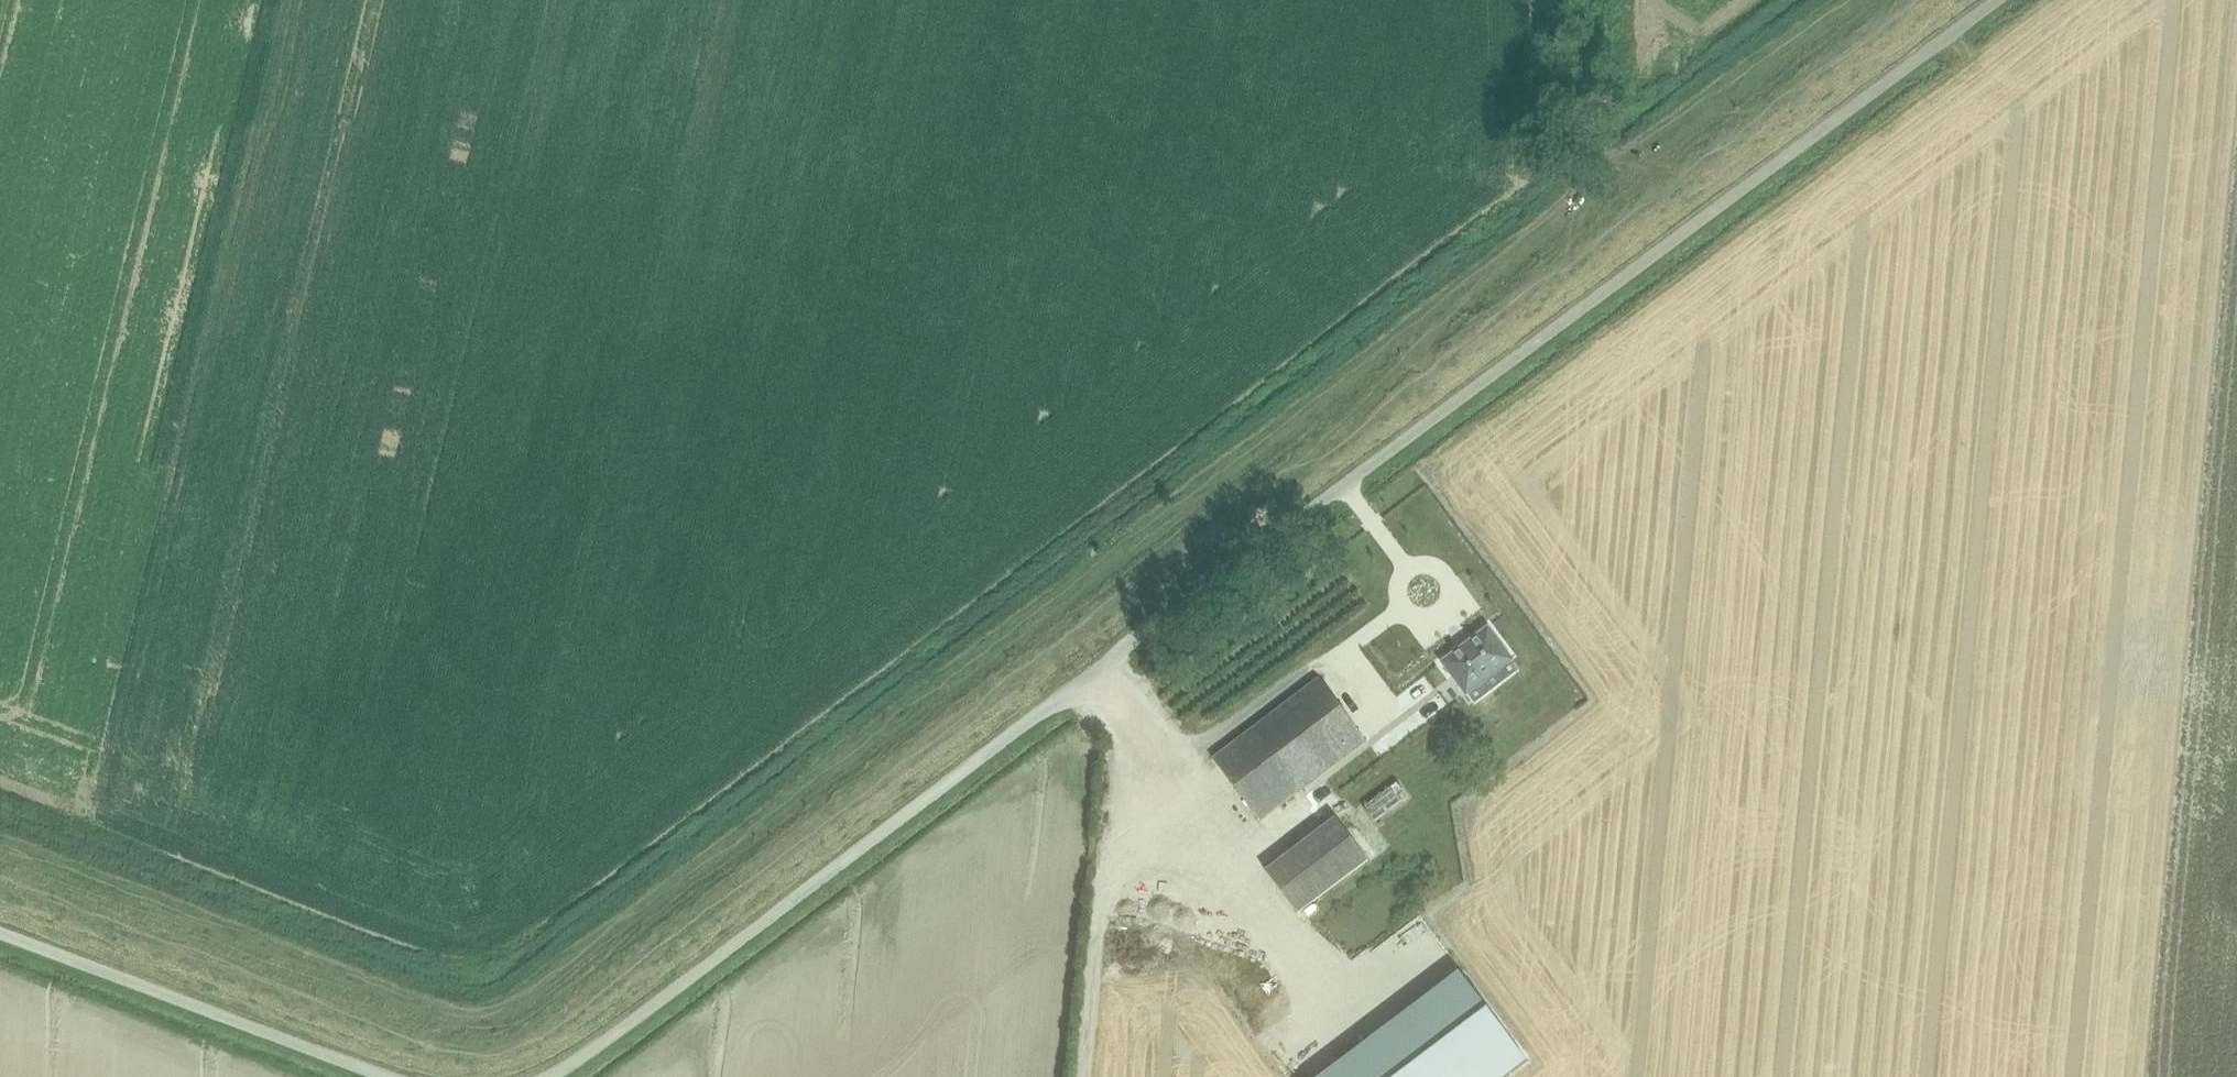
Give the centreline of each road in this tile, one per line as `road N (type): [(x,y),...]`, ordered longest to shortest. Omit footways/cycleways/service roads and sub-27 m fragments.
road 1 (unclassified): [(550,1076),(1999,0)]
road 2 (unclassified): [(0,934),(382,1076)]
road 3 (track): [(1079,1076),(1116,731)]

